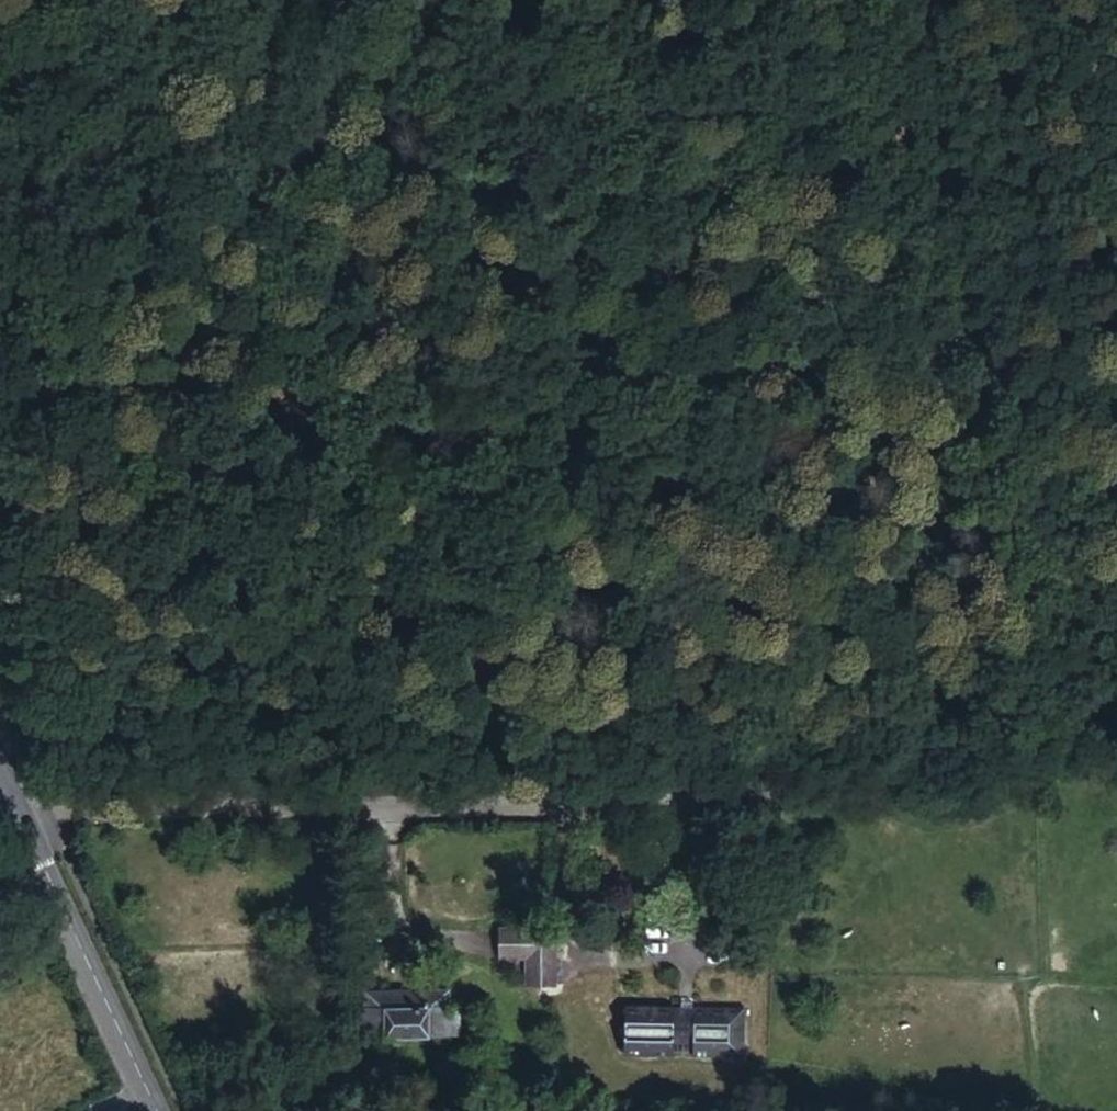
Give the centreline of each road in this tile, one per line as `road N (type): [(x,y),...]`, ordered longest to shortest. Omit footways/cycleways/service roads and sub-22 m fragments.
road 1 (tertiary): [(159,1110),(7,779)]

